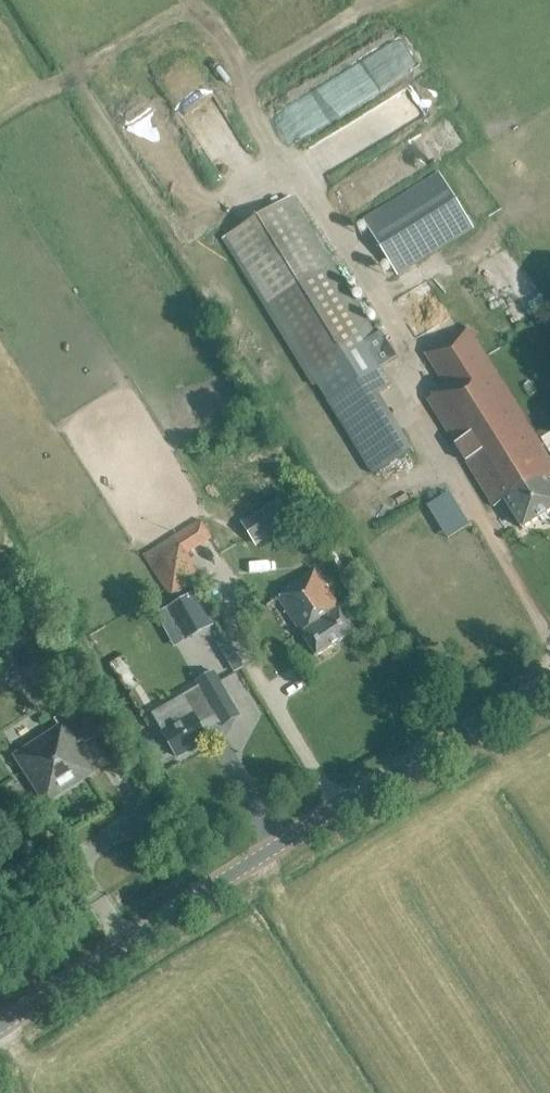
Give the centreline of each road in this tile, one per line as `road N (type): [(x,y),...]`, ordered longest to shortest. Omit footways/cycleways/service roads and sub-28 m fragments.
road 1 (tertiary): [(0,1025),(363,791),(549,682)]

